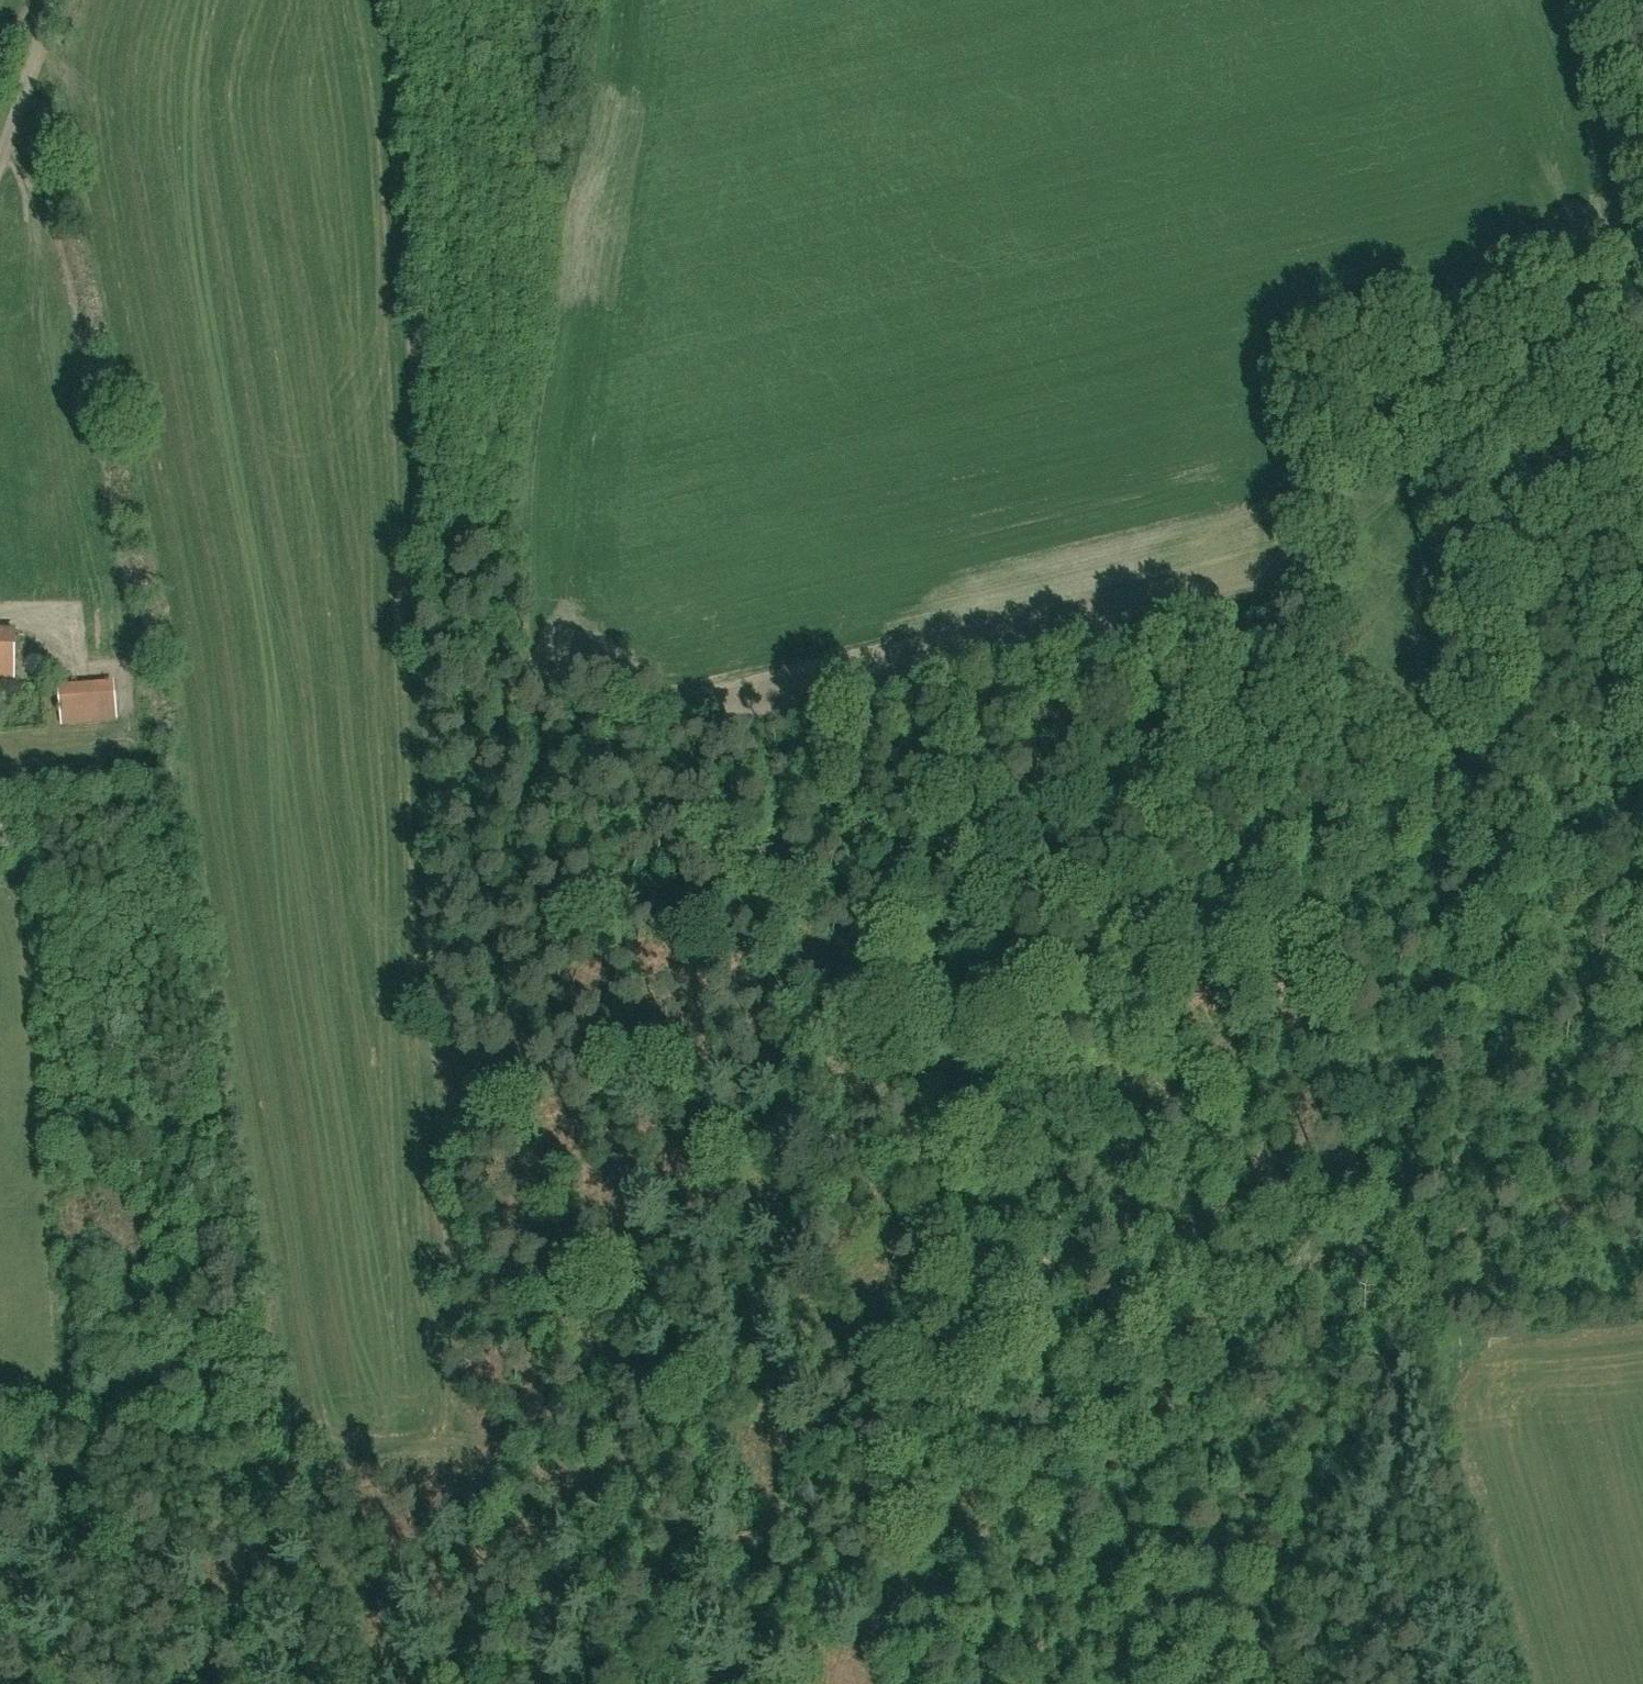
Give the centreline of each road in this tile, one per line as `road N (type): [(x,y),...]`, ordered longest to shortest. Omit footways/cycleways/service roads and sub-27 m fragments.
road 1 (residential): [(1642,186),(1578,0)]
road 2 (track): [(57,0),(0,180)]

